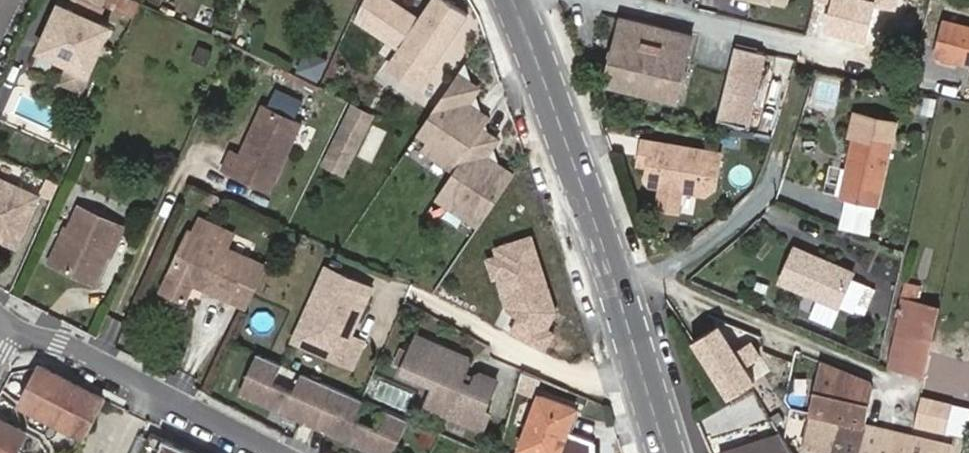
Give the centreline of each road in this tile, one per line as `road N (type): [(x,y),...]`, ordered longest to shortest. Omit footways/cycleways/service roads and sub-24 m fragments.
road 1 (tertiary): [(517,0),(578,158),(666,452)]
road 2 (residential): [(263,452),(10,322)]

